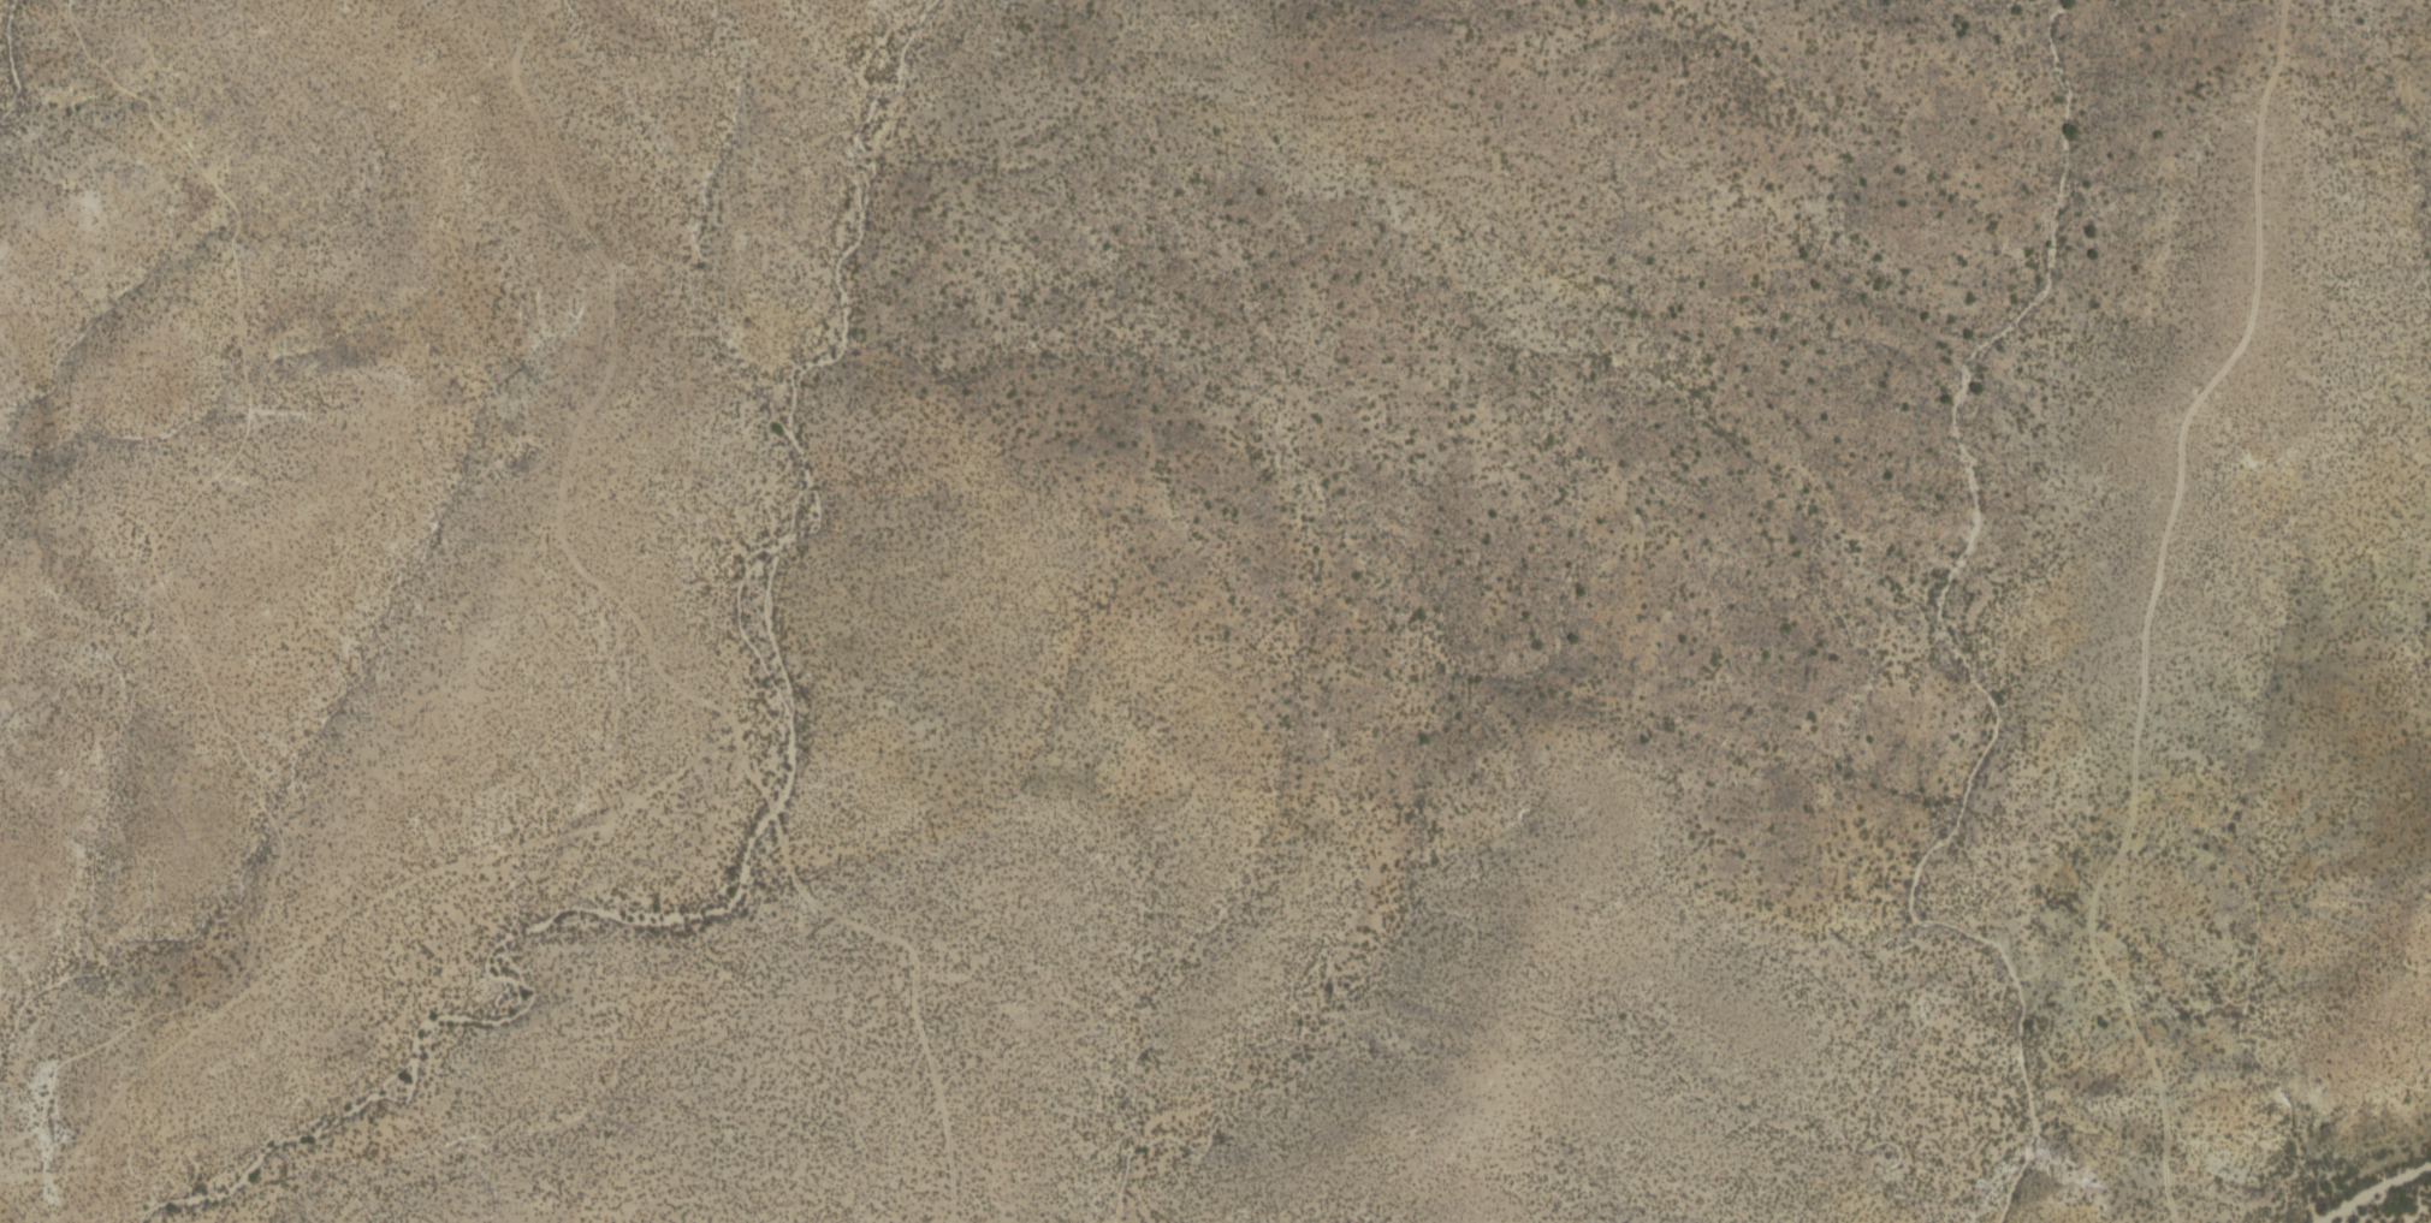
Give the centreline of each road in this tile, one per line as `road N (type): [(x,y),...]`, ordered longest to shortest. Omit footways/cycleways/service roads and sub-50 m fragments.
road 1 (track): [(0,1136),(84,1055),(150,1010),(223,986),(291,841),(232,750),(153,566),(206,468),(255,402),(247,303),(227,234),(230,200),(105,73),(71,0)]

